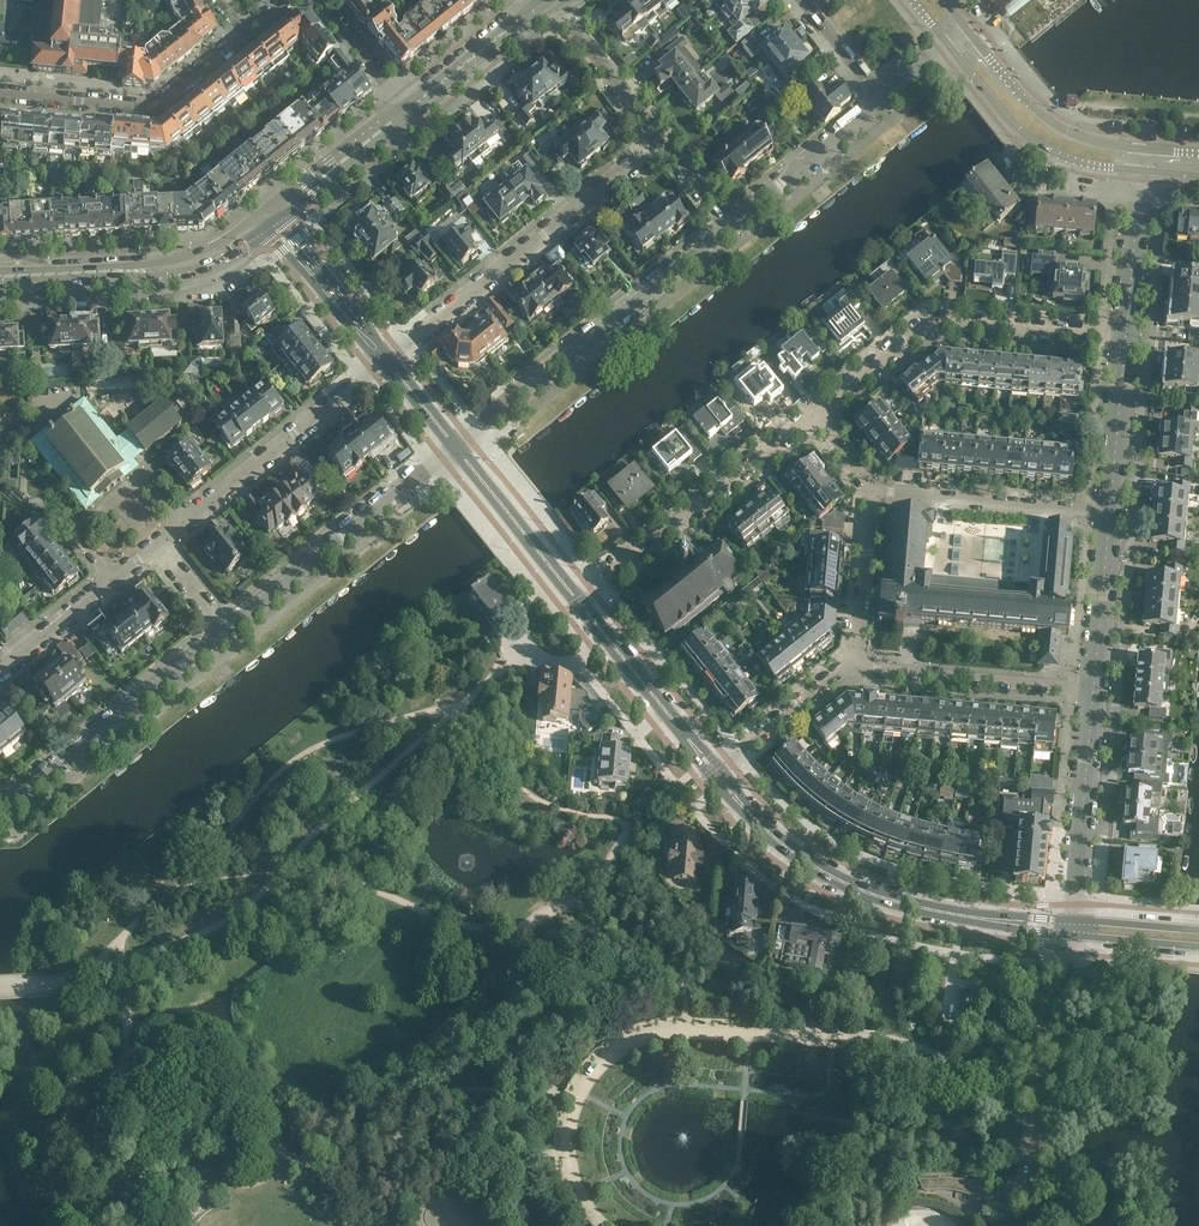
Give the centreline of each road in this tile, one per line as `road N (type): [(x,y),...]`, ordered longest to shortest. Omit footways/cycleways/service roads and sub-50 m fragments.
road 1 (secondary): [(709,776),(769,841),(844,889),(935,917),(1070,936)]
road 2 (secondary): [(1072,920),(941,904),(846,875),(784,836),(720,767)]
road 3 (residential): [(814,414),(937,320),(1125,337)]
road 4 (residential): [(460,442),(727,227)]
road 5 (residential): [(393,356),(659,143)]
road 6 (residential): [(586,599),(814,414)]
road 7 (residential): [(0,805),(28,792),(228,631)]
road 8 (residential): [(228,631),(448,451)]
road 9 (secondary): [(0,276),(168,269),(215,255),(264,222)]
road 10 (residential): [(0,93),(155,105),(245,35)]
road 11 (residential): [(184,523),(380,366)]
road 12 (residential): [(852,662),(1094,689)]
road 13 (residential): [(872,490),(1108,512)]
road 14 (tertiary): [(952,48),(1034,143),(1079,164),(1140,173)]
road 15 (residential): [(1072,920),(1094,689)]
road 16 (tertiary): [(1142,149),(1091,142),(1054,126),(971,33)]
road 17 (secondary): [(720,767),(586,599)]
road 18 (secondary): [(575,608),(709,776)]
road 19 (residential): [(114,581),(76,533),(121,496),(149,483),(184,523)]
road 20 (secondary): [(448,451),(575,608)]
road 21 (secondary): [(586,599),(460,442)]
road 22 (residential): [(727,227),(883,102)]
road 23 (secondary): [(393,356),(279,210)]
road 24 (secondary): [(264,222),(380,366)]
road 25 (residential): [(659,143),(546,2)]
road 26 (residential): [(1094,689),(1108,512)]
road 27 (residential): [(1108,512),(1125,337)]
road 28 (residential): [(852,662),(872,490)]
road 29 (secondary): [(412,106),(546,2)]
road 30 (secondary): [(279,210),(412,106)]
road 31 (residential): [(720,767),(852,662)]
road 32 (residential): [(1125,337),(1140,173)]
road 33 (residential): [(0,674),(114,581)]
road 34 (residential): [(883,102),(803,0)]
road 35 (secondary): [(1070,936),(1198,950)]
road 36 (secondary): [(1198,931),(1072,920)]
road 37 (residential): [(401,93),(320,0)]

